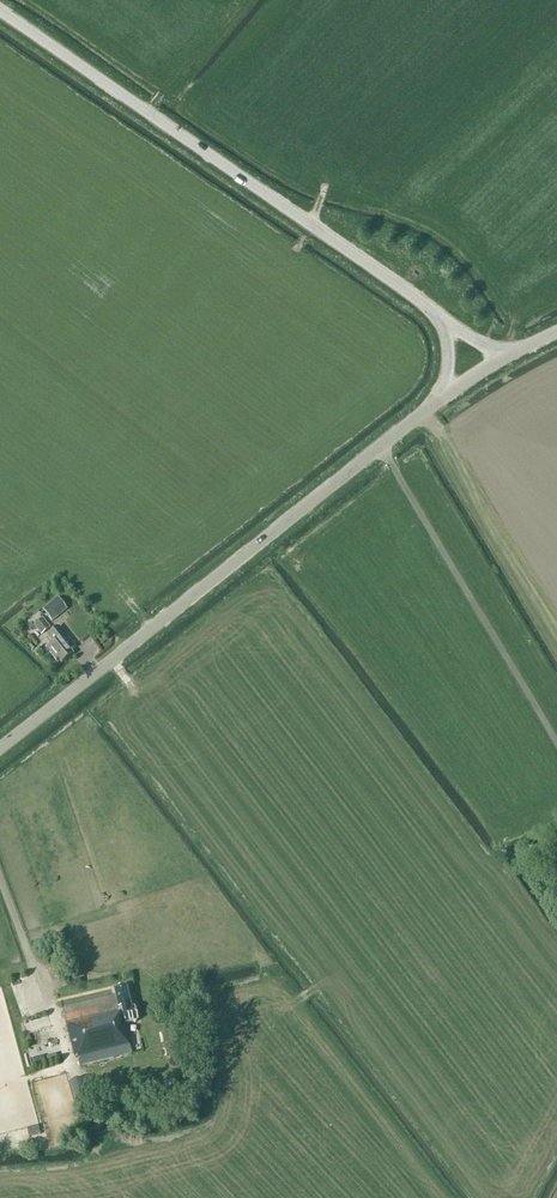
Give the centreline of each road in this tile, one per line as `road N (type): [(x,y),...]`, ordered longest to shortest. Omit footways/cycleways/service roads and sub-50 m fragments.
road 1 (tertiary): [(0,748),(444,396)]
road 2 (tertiary): [(447,322),(0,11)]

